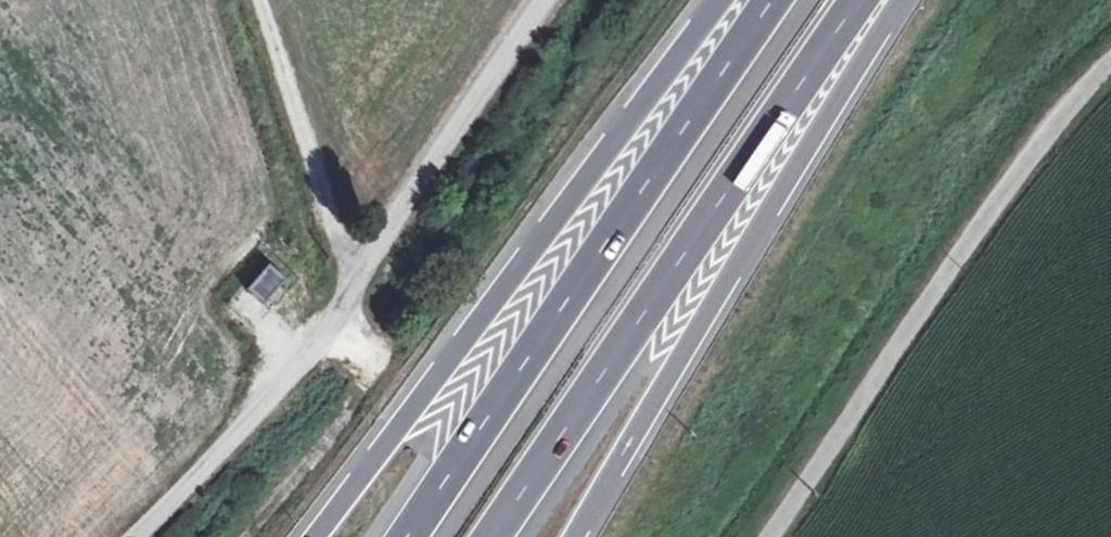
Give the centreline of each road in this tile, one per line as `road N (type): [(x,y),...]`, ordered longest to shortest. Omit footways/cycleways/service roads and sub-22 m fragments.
road 1 (motorway): [(721,0),(314,536)]
road 2 (unclassified): [(132,536),(303,354),(426,144),(529,0)]
road 3 (motorway): [(493,536),(859,0)]
road 4 (motorway): [(773,0),(410,536)]
road 5 (motorway): [(576,536),(889,0)]
road 6 (unclassified): [(772,536),(1110,60)]
road 7 (track): [(258,0),(346,282)]

